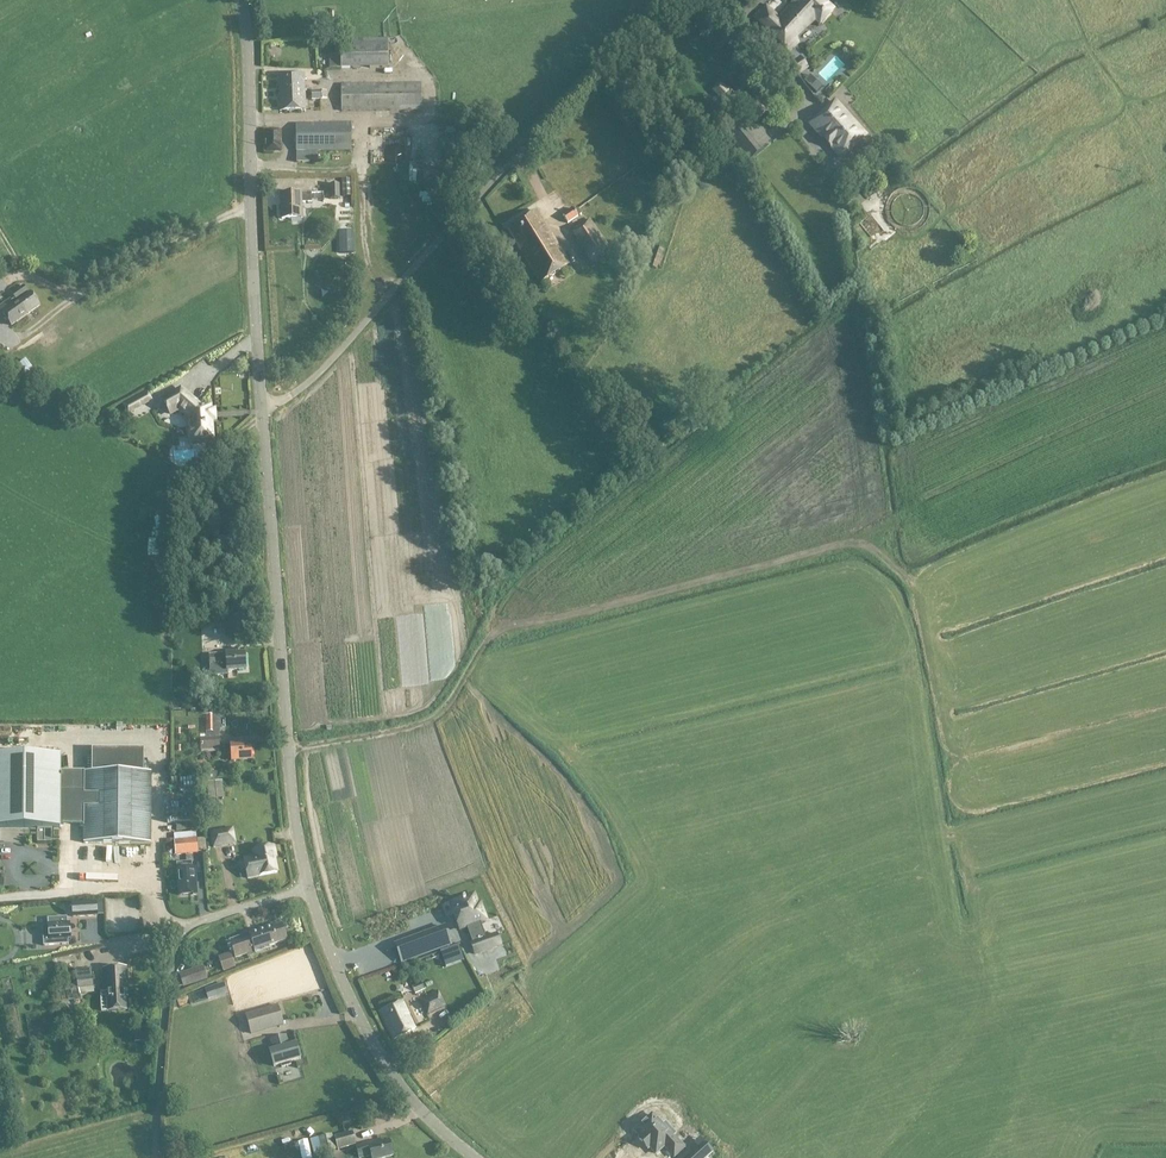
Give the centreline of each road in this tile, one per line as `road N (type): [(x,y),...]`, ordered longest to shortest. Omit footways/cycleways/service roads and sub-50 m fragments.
road 1 (track): [(387,733),(427,723),(449,706),(488,643),(509,627),(842,545),(873,549),(906,577)]
road 2 (unclassified): [(261,408),(288,399),(342,349),(668,0)]
road 3 (tertiary): [(261,408),(293,816),(309,889)]
road 4 (tertiary): [(261,408),(240,0)]
road 5 (unclassified): [(309,889),(202,922),(181,936),(168,986),(156,1157)]
road 6 (tertiary): [(309,889),(356,1020),(387,1072),(473,1157)]

